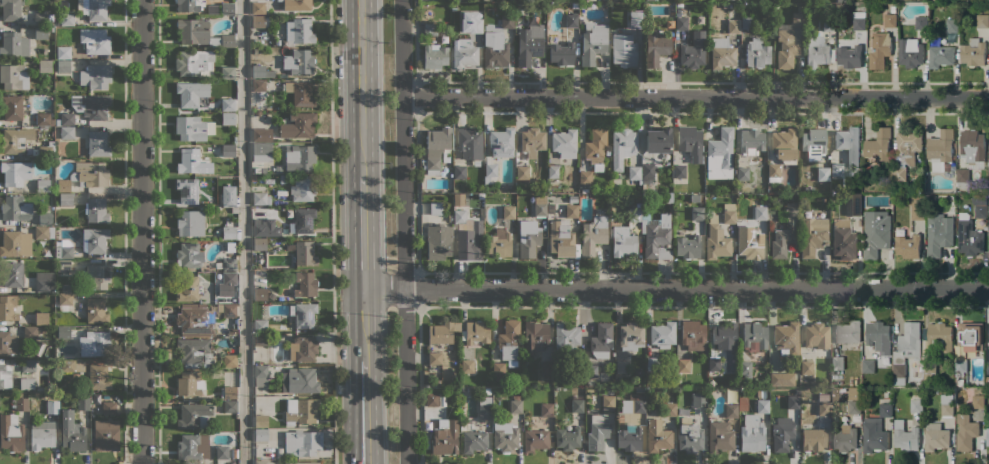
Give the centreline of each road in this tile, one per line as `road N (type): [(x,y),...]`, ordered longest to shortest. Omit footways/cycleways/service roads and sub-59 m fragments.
road 1 (residential): [(988,289),(363,289)]
road 2 (residential): [(988,98),(402,96)]
road 3 (residential): [(407,463),(401,0)]
road 4 (residential): [(143,463),(142,0)]
road 5 (primary): [(362,176),(360,0)]

